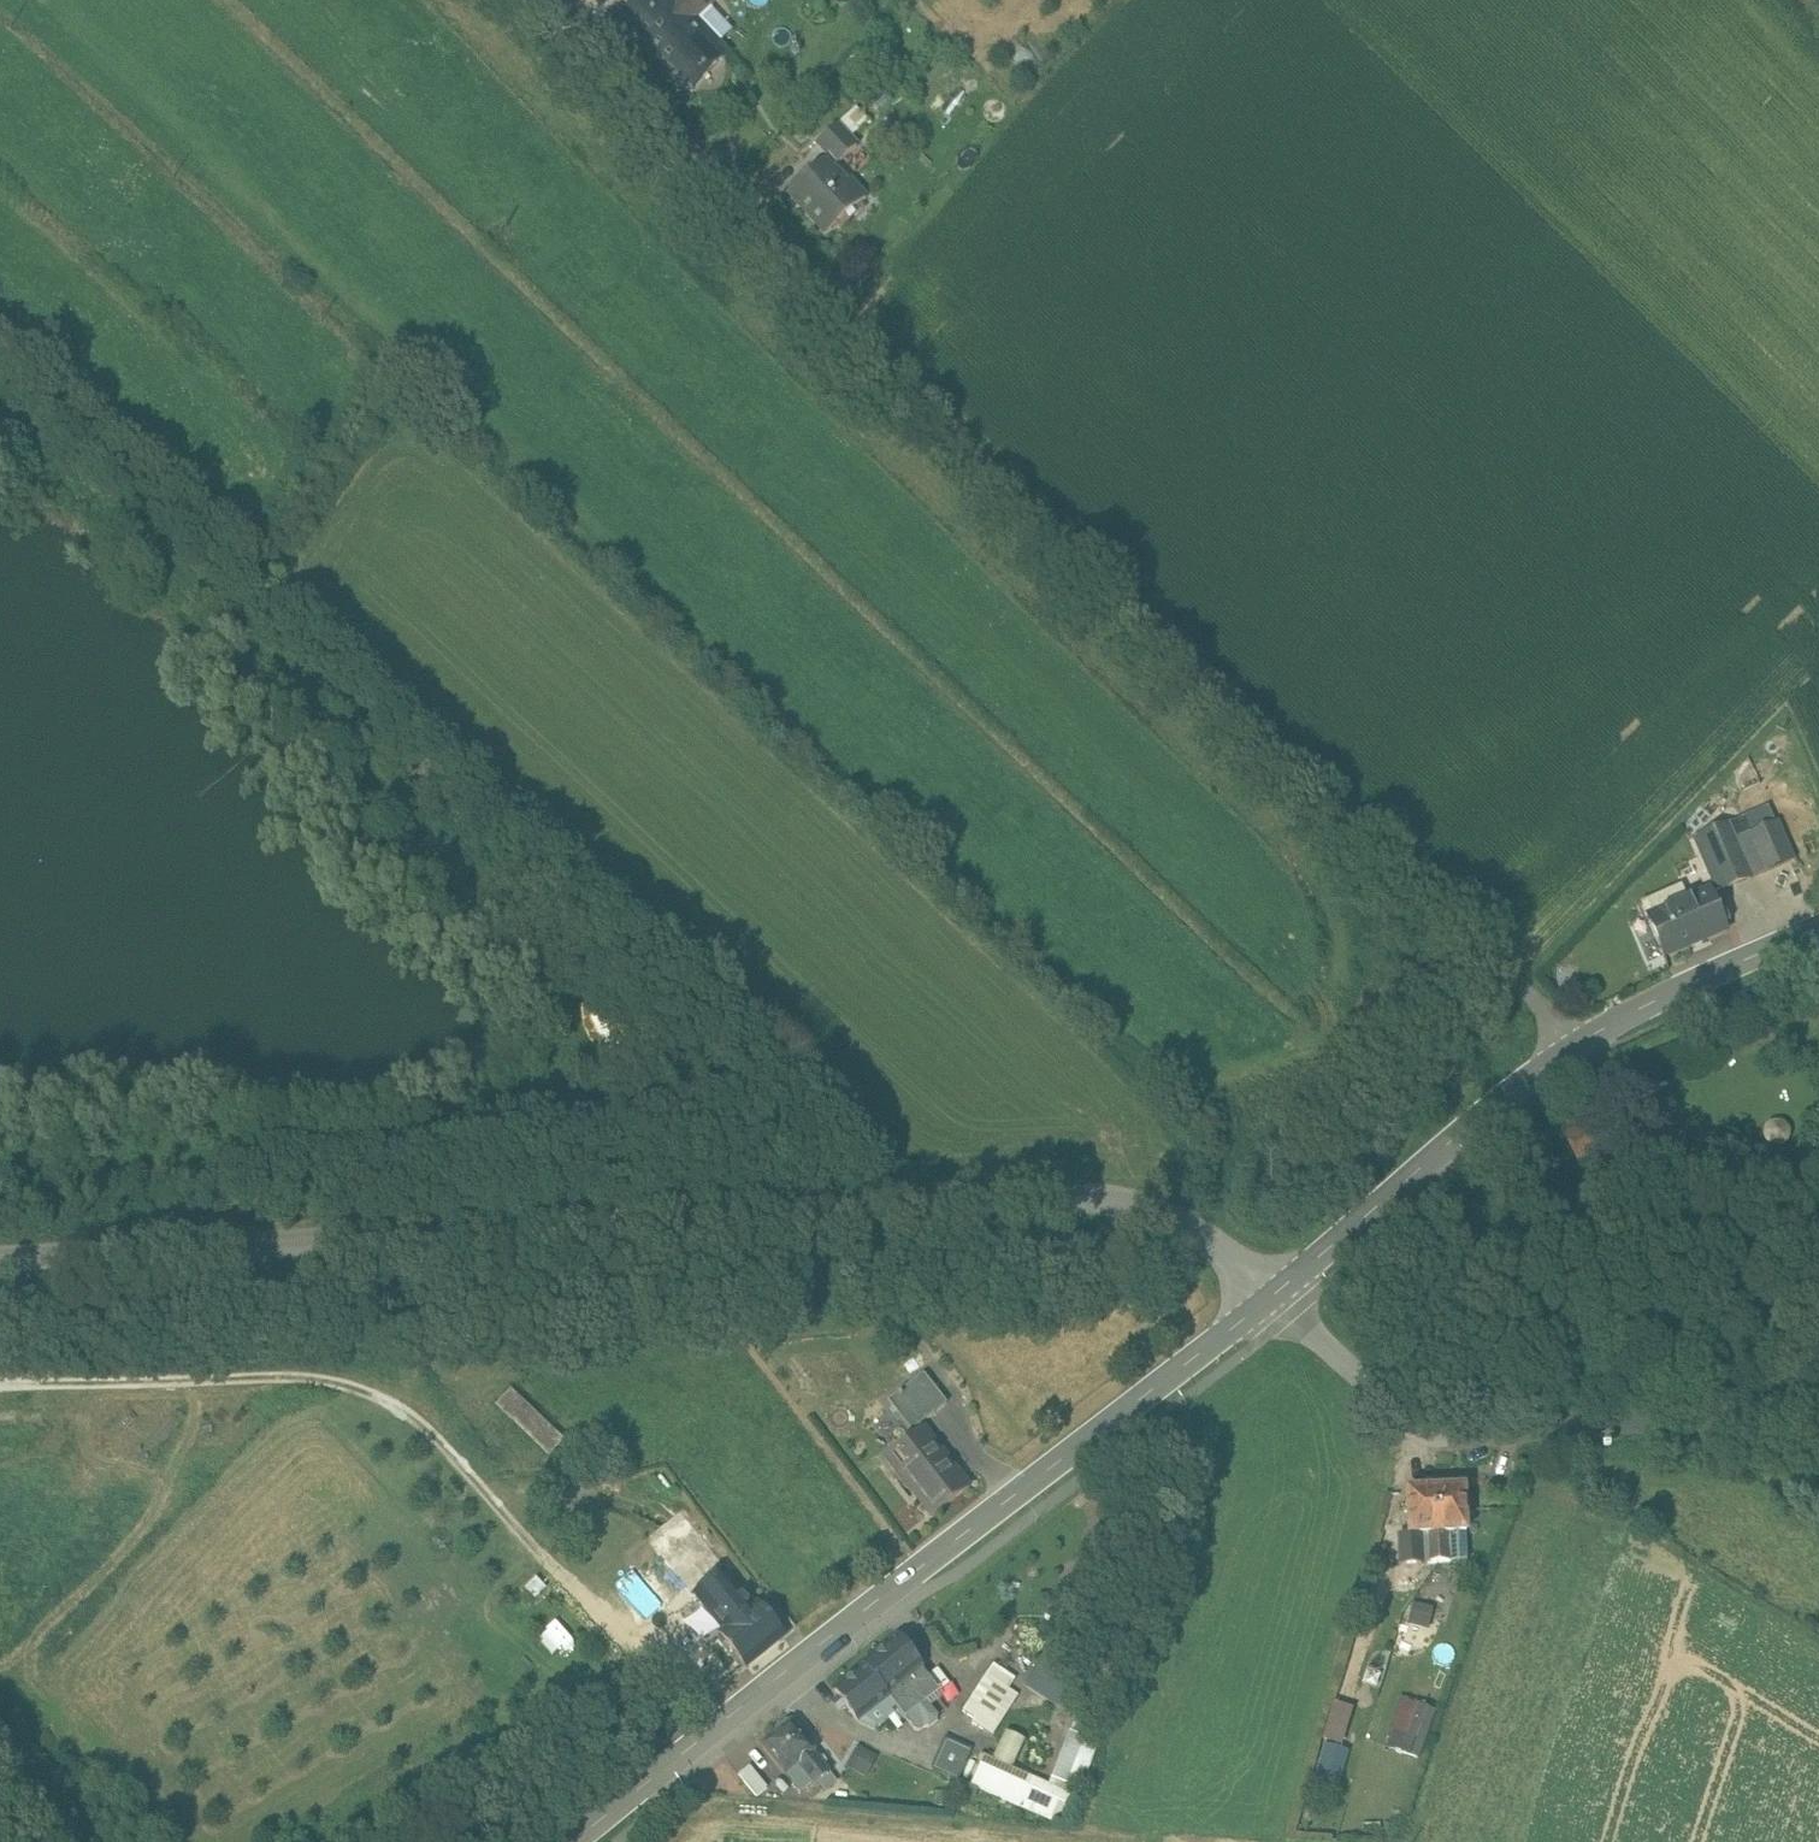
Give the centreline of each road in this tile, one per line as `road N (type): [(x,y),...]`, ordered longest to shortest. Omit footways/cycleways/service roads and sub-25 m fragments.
road 1 (track): [(1577,1044),(747,218),(566,0)]
road 2 (unclassified): [(1283,1292),(1134,1198),(976,1185),(754,1212),(501,1214),(0,1256)]
road 3 (tertiary): [(570,1841),(1283,1292)]
road 4 (tertiary): [(1283,1292),(1577,1044),(1818,930)]
road 5 (unclassified): [(1283,1292),(1443,1419),(1501,1429),(1818,1415)]

